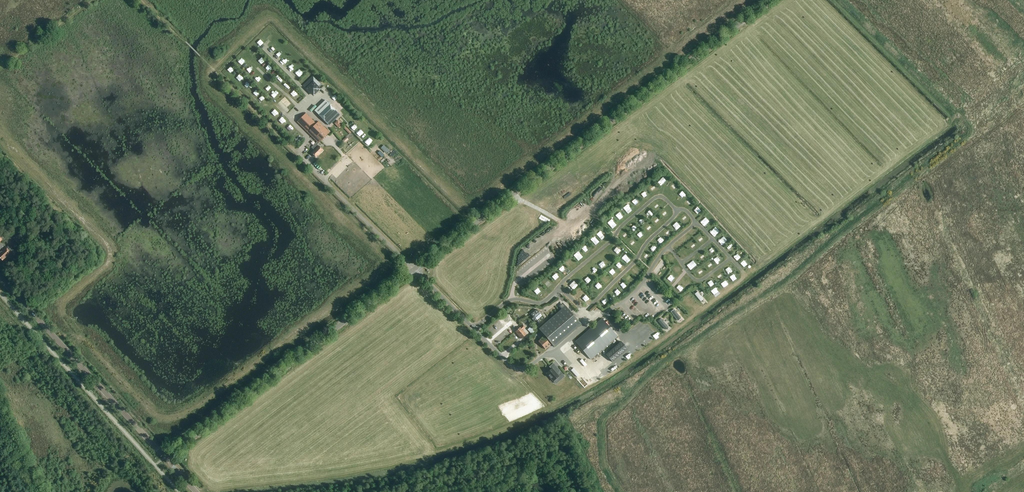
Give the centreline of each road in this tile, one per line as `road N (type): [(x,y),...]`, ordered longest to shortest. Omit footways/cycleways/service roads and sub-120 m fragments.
road 1 (tertiary): [(167,456),(771,0)]
road 2 (tertiary): [(167,456),(0,278)]

